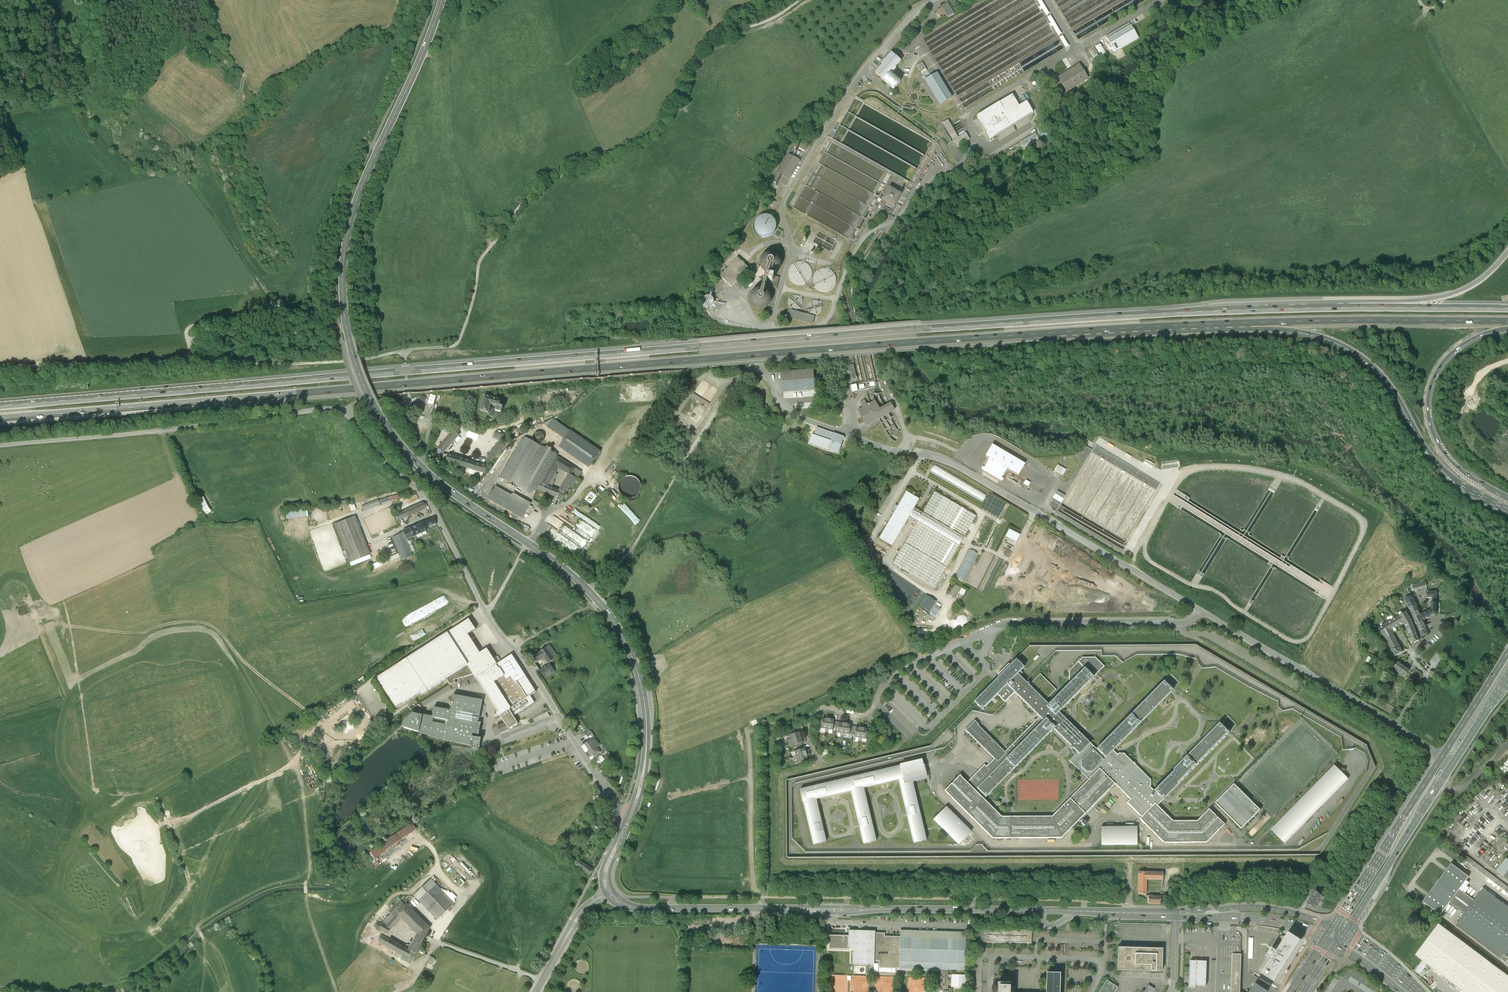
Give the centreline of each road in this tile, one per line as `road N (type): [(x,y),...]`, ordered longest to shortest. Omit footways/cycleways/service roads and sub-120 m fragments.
road 1 (motorway): [(1374,309),(915,330),(0,405)]
road 2 (motorway): [(0,418),(916,343),(1245,326)]
road 3 (secondary): [(631,814),(646,754),(646,710),(615,623),(556,563),(408,454),(374,409),(348,343),(342,276),(350,220),(442,0)]
road 4 (secondary): [(609,894),(637,907),(1176,914)]
road 5 (unclassified): [(1395,726),(946,461),(912,453)]
road 6 (track): [(348,415),(325,408),(0,446)]
road 7 (motorway): [(1245,326),(1315,337),(1361,358),(1394,391),(1444,472),(1507,510)]
road 8 (motorway): [(1245,326),(1507,323)]
road 9 (track): [(682,466),(605,598),(514,649)]
road 10 (residential): [(486,614),(609,799),(631,814)]
road 11 (motorway): [(1507,499),(1449,459),(1428,408),(1451,356),(1507,331)]
road 12 (primary): [(1442,756),(1332,927)]
road 13 (primary): [(1344,934),(1453,763)]
road 14 (track): [(191,364),(188,340),(204,336),(345,328)]
road 15 (motorway): [(1507,251),(1468,288),(1374,309)]
road 16 (secondary): [(1332,927),(1264,908),(1198,914)]
road 17 (motorway): [(1507,309),(1374,309)]
road 18 (secondary): [(1198,914),(1275,920),(1324,938)]
road 19 (tertiary): [(537,991),(582,912),(609,894)]
road 20 (primary): [(1507,653),(1442,756)]
road 21 (residential): [(876,702),(862,717),(834,708),(815,715),(810,733),(818,763)]

